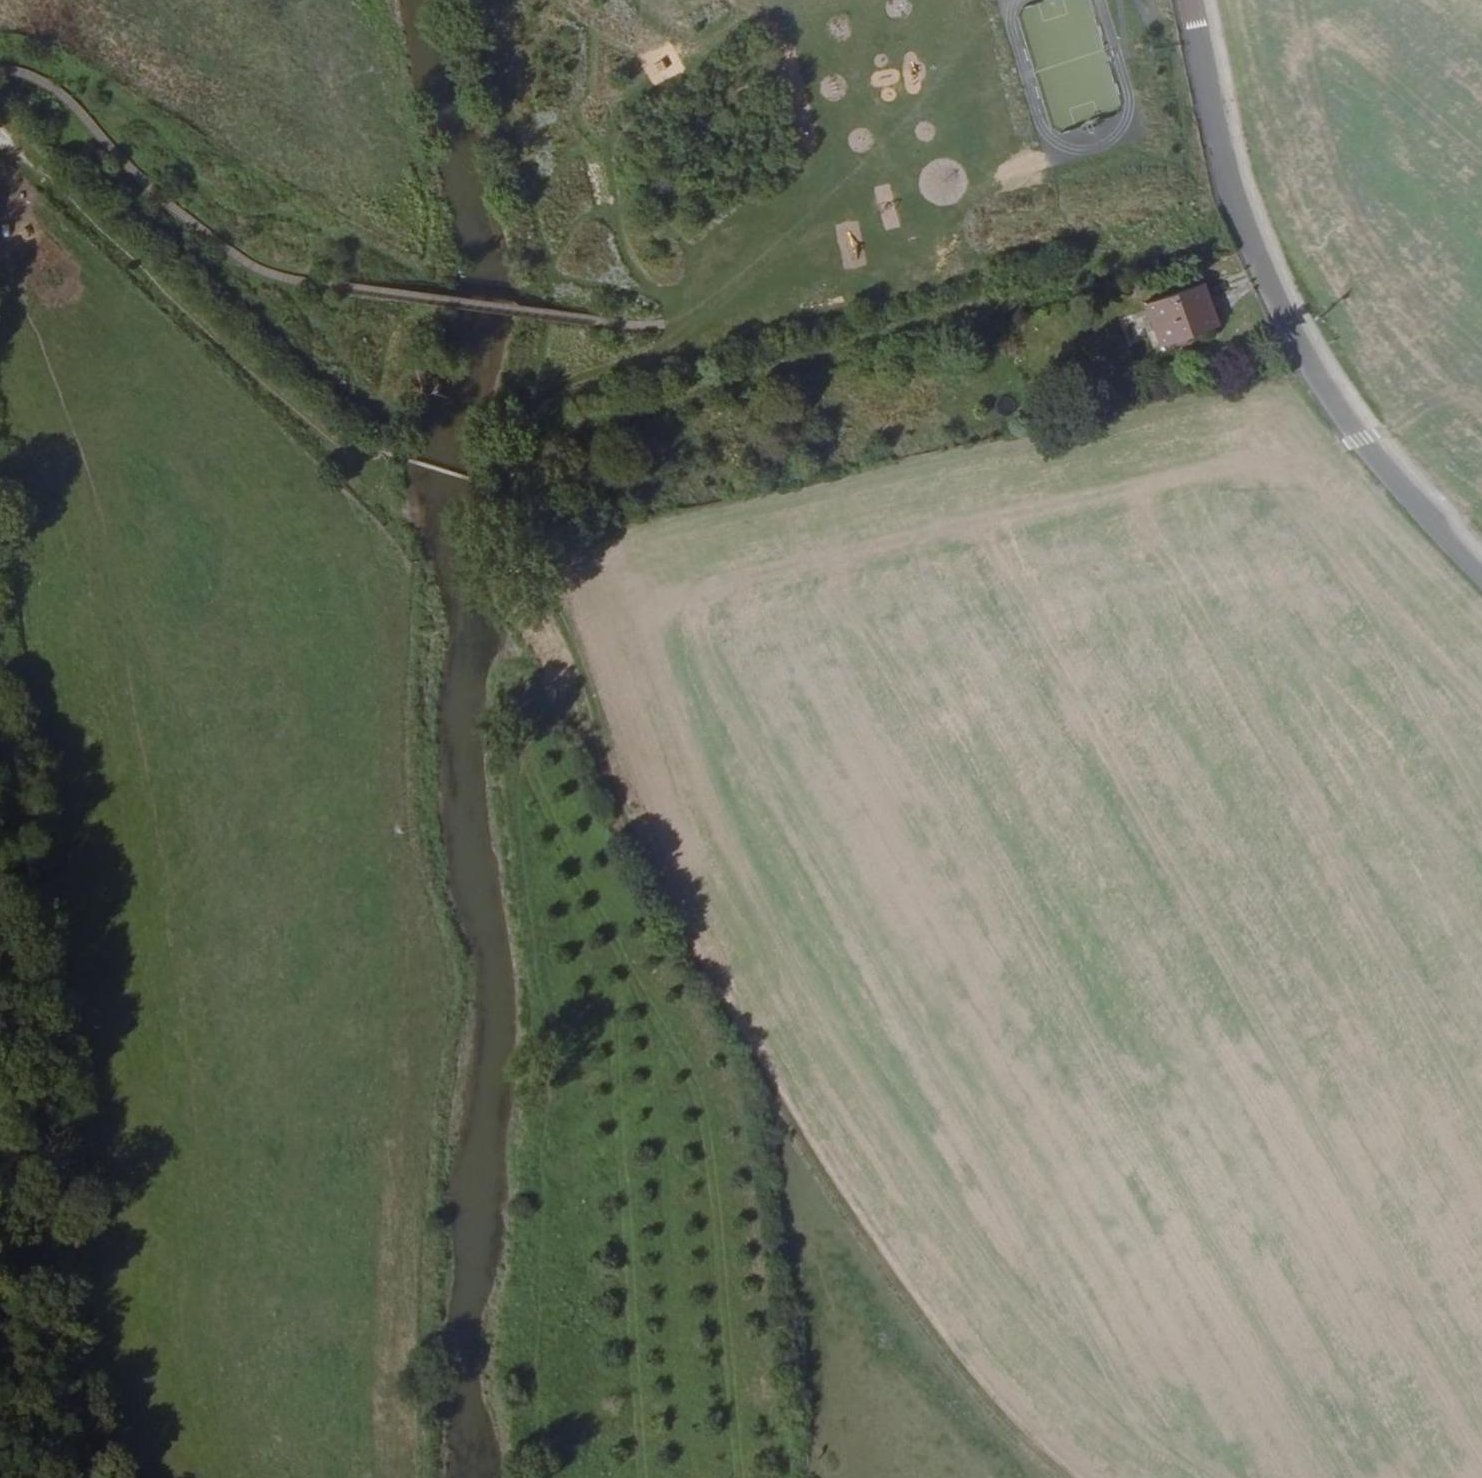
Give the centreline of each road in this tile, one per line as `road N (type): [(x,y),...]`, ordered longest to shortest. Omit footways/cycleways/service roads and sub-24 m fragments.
road 1 (track): [(484,481),(502,485),(502,529),(525,558),(654,907),(889,1278),(1077,1477)]
road 2 (unclassified): [(1190,0),(1250,234),(1288,313),(1362,440),(1481,576)]
road 3 (track): [(11,148),(357,459),(400,459)]

